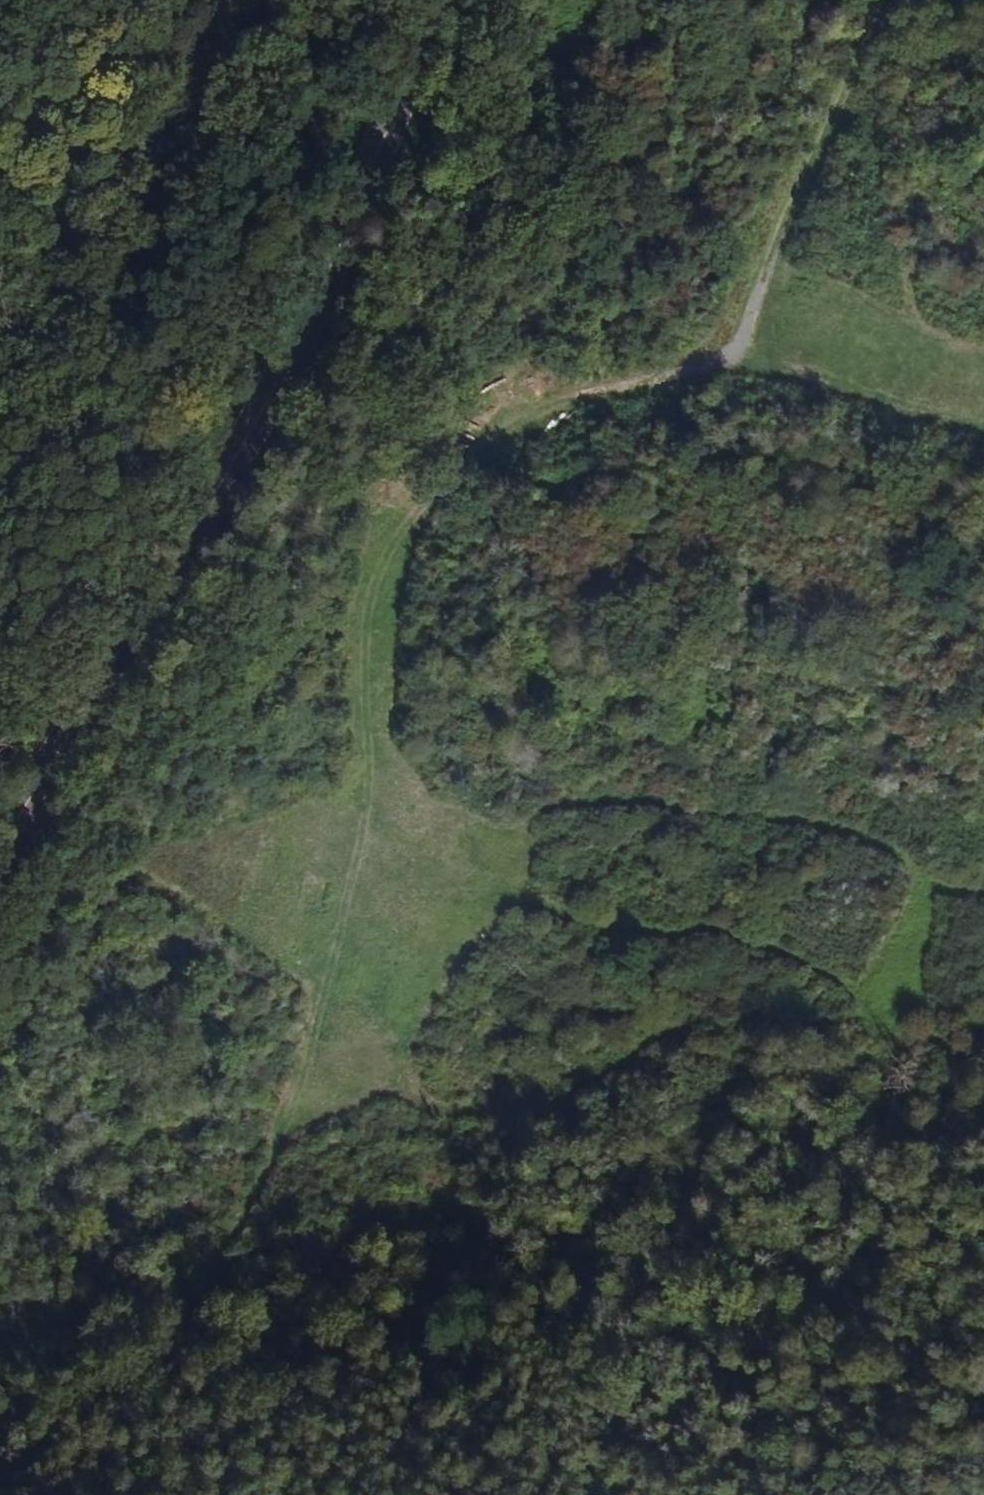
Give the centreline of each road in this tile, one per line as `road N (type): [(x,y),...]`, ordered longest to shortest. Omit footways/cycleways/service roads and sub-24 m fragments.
road 1 (secondary): [(0,857),(119,685),(439,0)]
road 2 (track): [(877,0),(788,157)]

